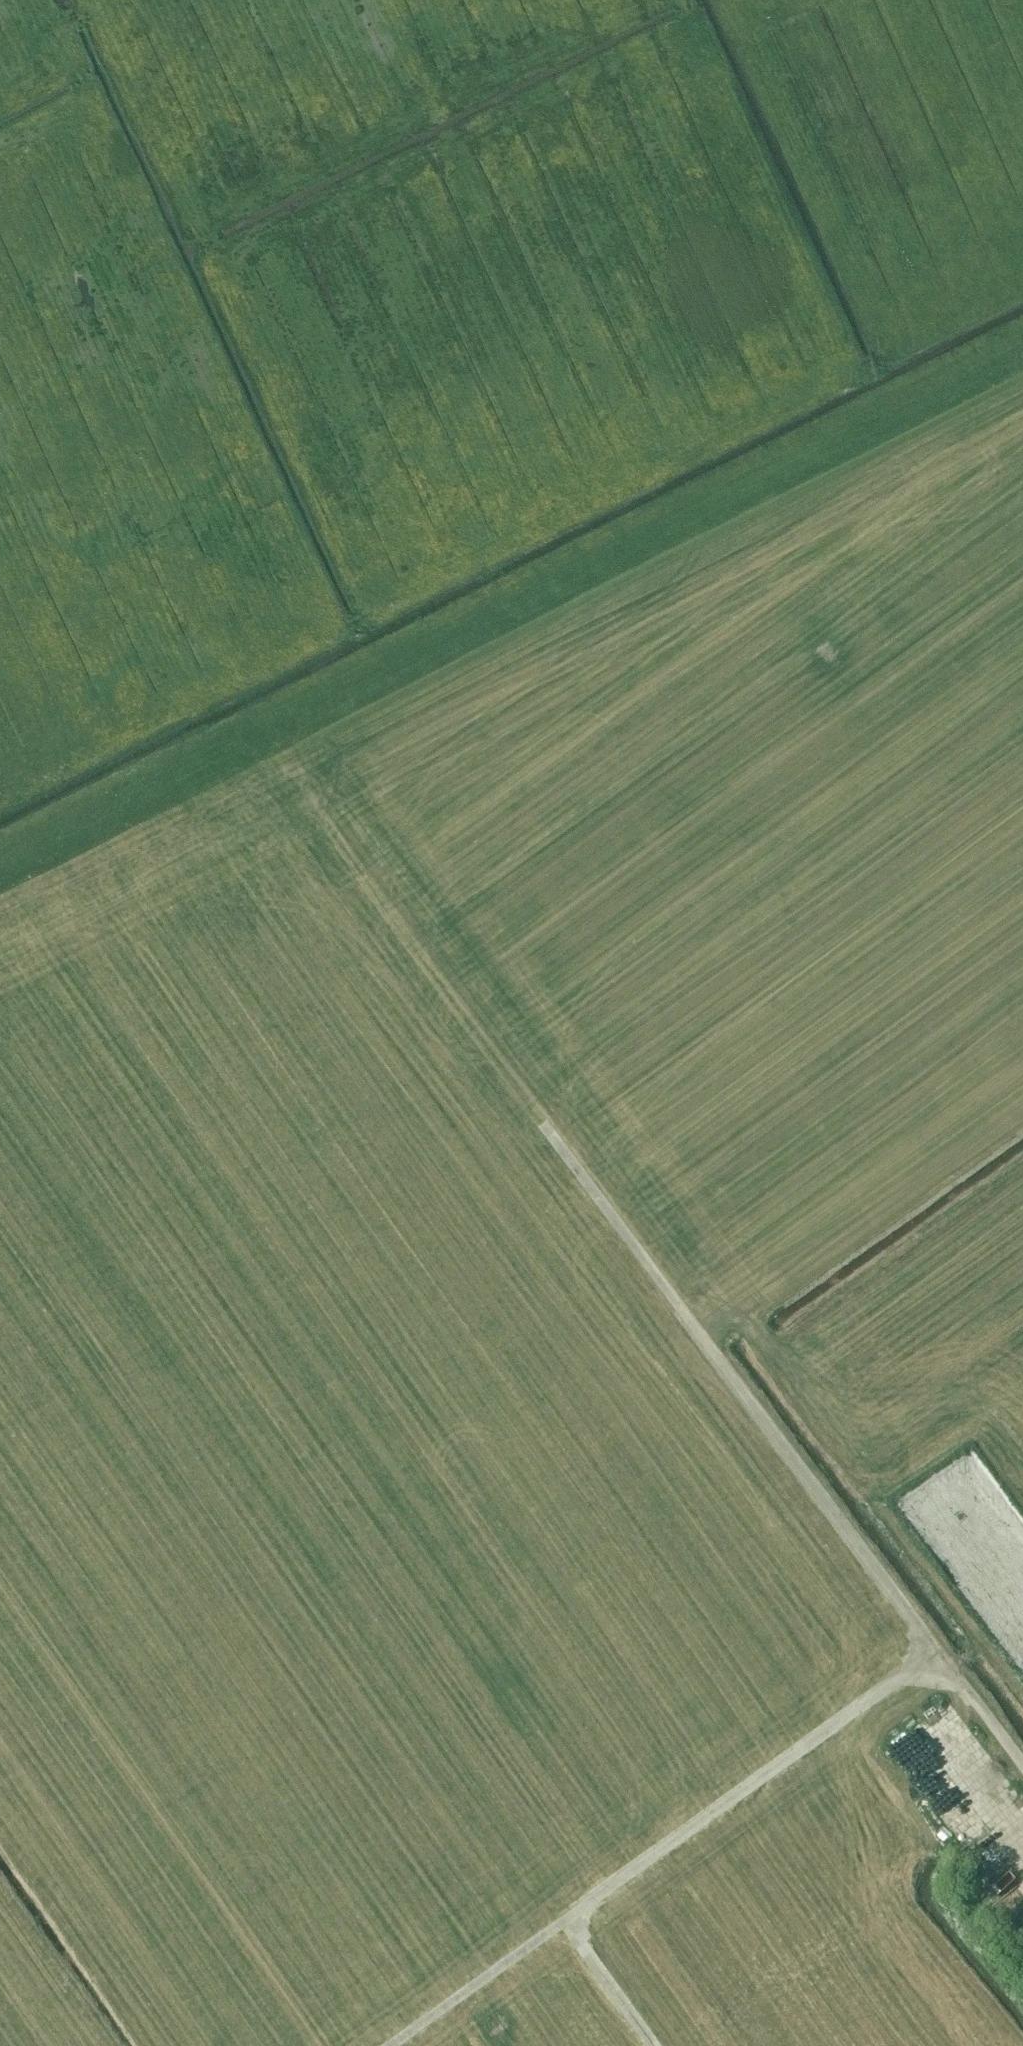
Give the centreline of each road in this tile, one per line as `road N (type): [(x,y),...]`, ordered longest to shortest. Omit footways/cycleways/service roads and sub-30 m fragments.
road 1 (track): [(655,2045),(567,1922)]

